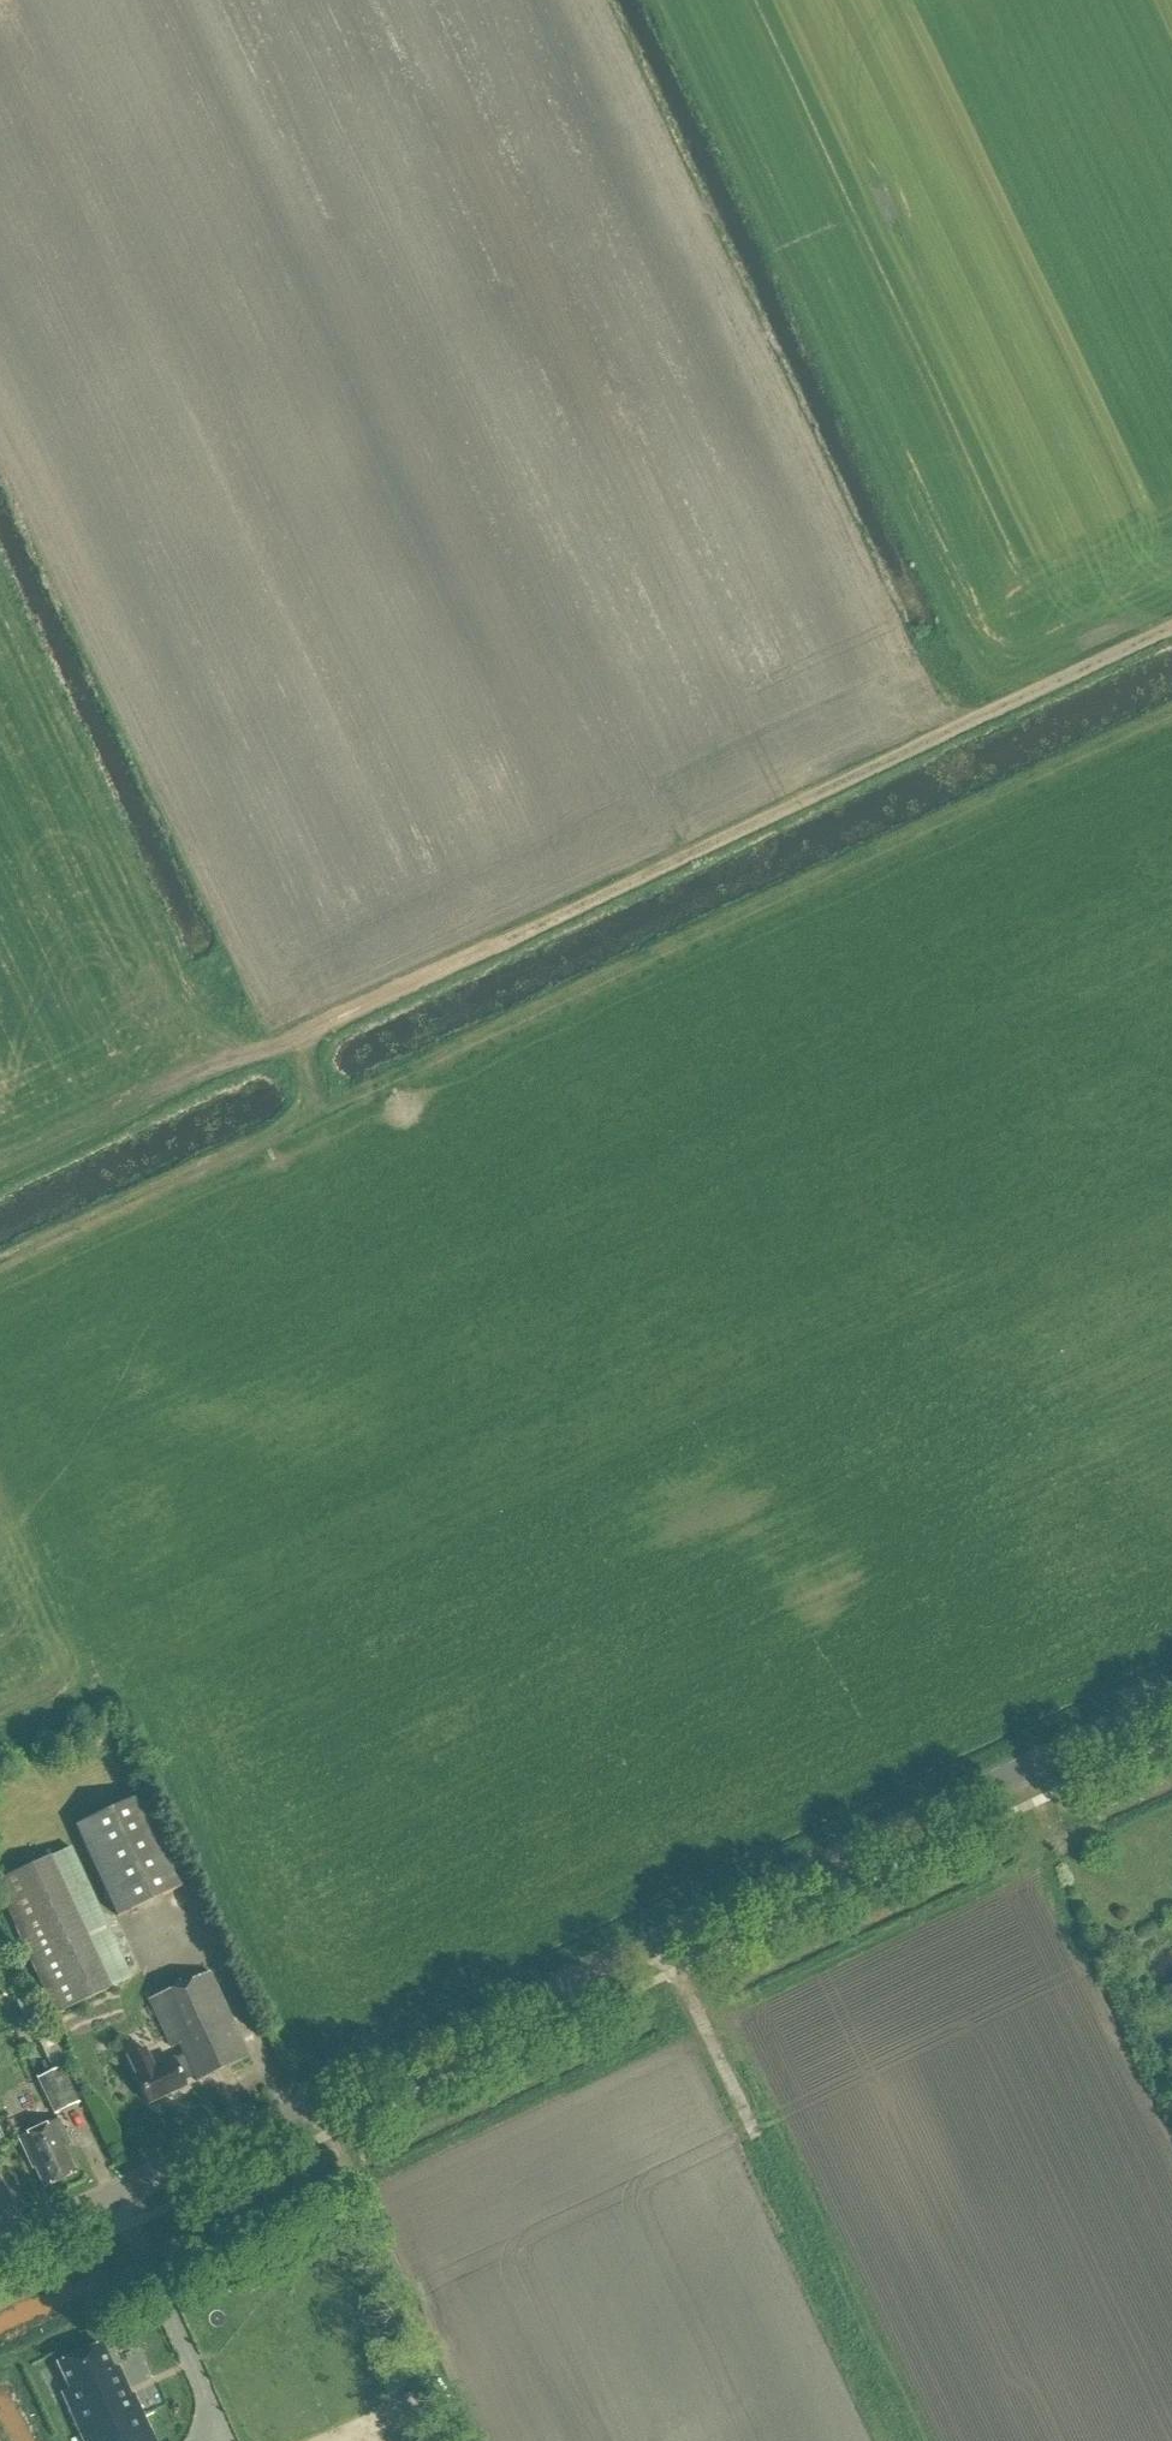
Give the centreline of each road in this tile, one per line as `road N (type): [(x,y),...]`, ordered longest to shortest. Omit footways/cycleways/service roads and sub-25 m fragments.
road 1 (tertiary): [(0,2248),(1171,1698)]

